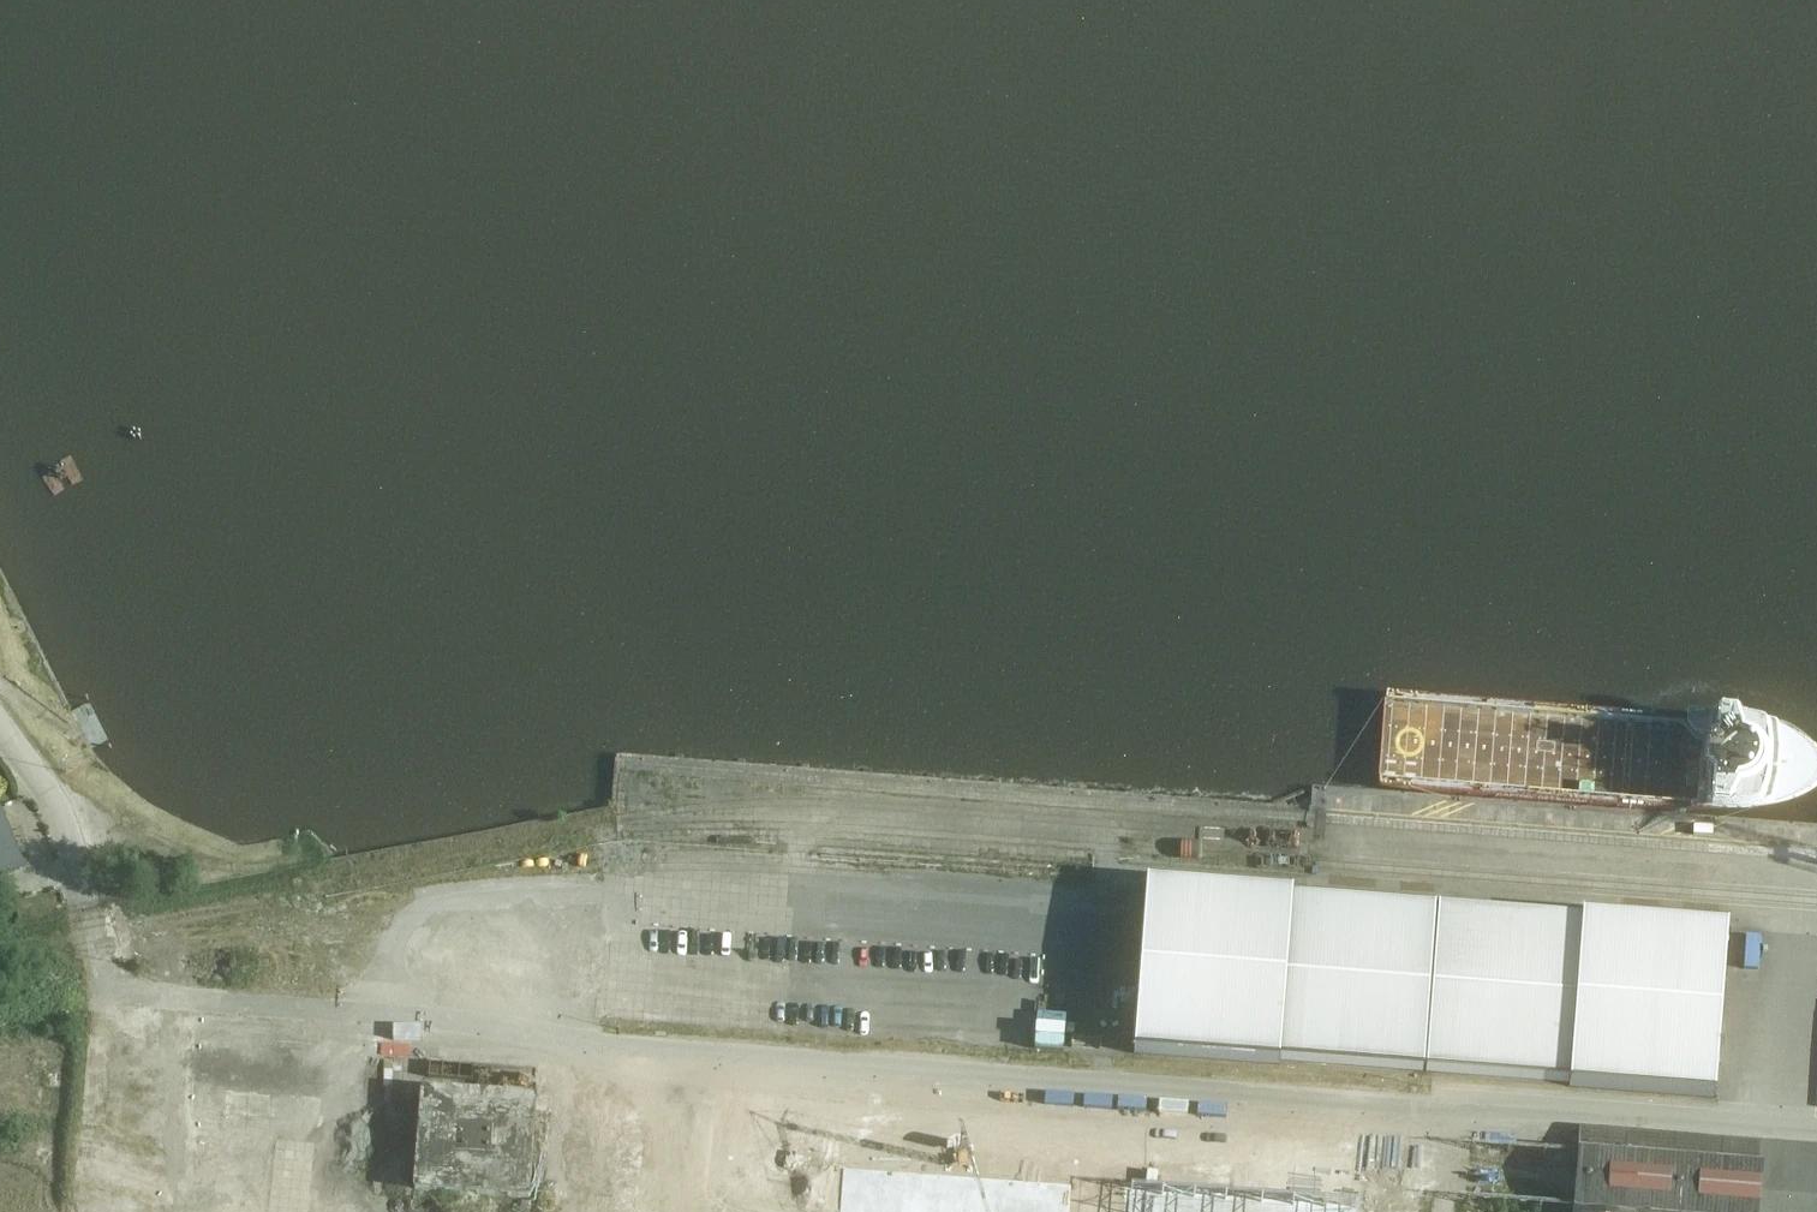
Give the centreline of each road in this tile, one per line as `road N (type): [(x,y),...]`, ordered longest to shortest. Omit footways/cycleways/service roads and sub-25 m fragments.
road 1 (unclassified): [(0,726),(35,770),(60,832)]

